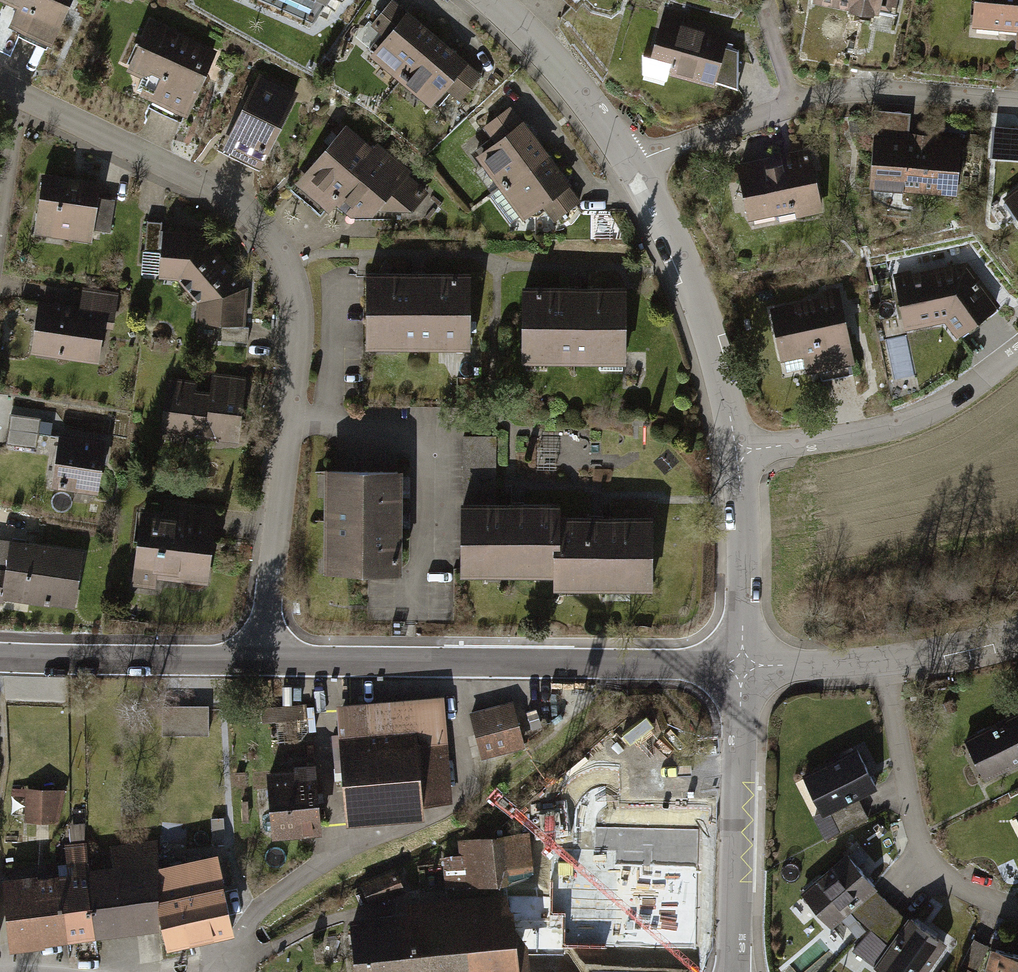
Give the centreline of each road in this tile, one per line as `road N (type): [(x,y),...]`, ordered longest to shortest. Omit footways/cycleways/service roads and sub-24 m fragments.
road 1 (residential): [(0,98),(240,205),(271,232),(290,266),(297,318),(263,662)]
road 2 (residential): [(263,662),(744,669)]
road 3 (residential): [(631,167),(796,103),(847,94),(1017,107)]
road 4 (residential): [(1017,914),(950,881),(923,851),(888,662)]
road 5 (residential): [(737,449),(875,434),(911,422),(1017,351)]
road 6 (residential): [(737,449),(687,273),(631,167)]
road 7 (residential): [(734,971),(744,669)]
road 8 (residential): [(0,654),(263,662)]
road 9 (residential): [(744,669),(737,449)]
road 10 (residential): [(631,167),(567,81),(490,0)]
road 11 (residential): [(744,669),(888,662)]
road 12 (residential): [(888,662),(1017,635)]

